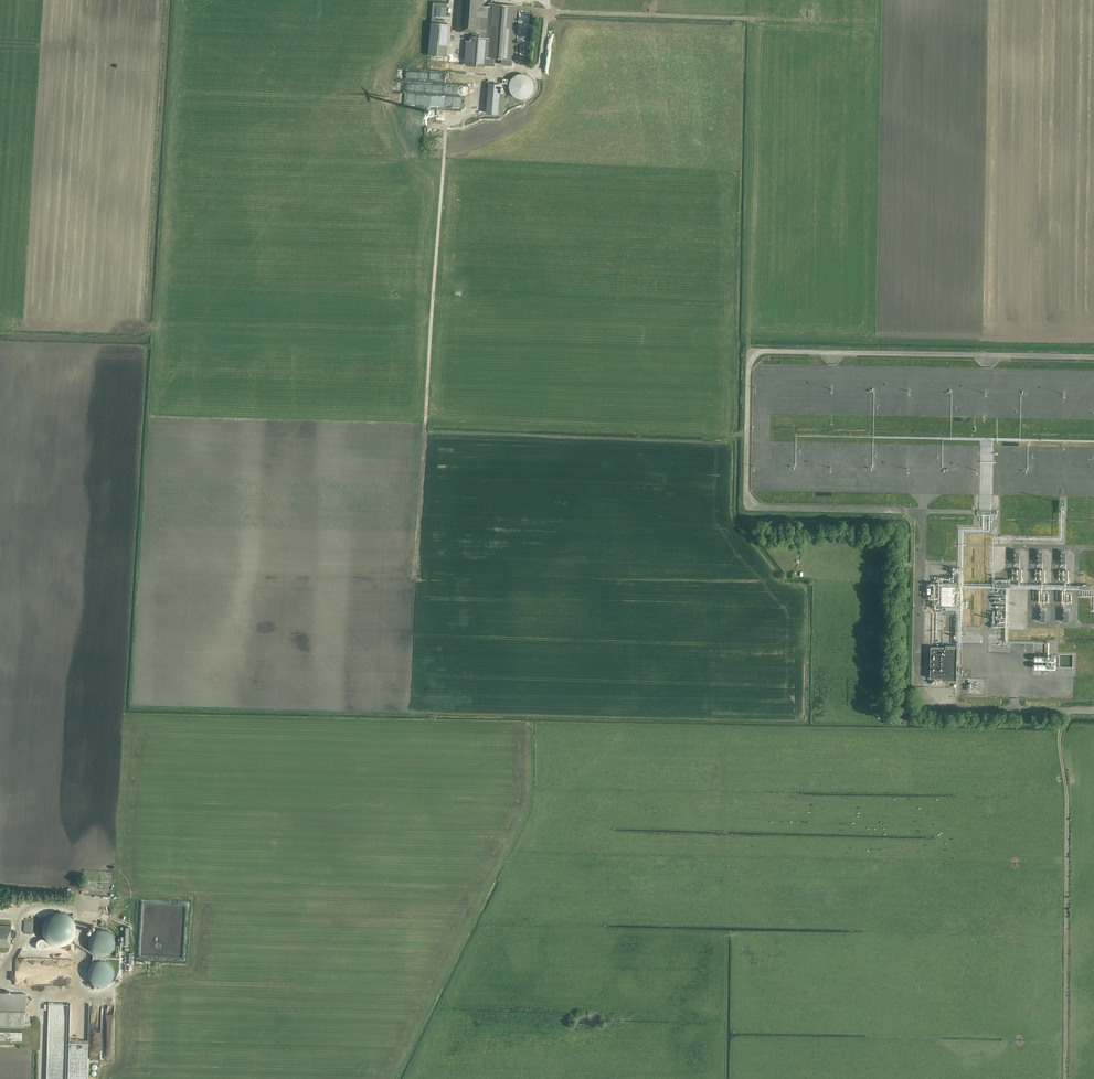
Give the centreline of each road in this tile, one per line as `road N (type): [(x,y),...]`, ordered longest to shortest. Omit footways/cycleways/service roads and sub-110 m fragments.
road 1 (unclassified): [(1093,711),(939,709)]

